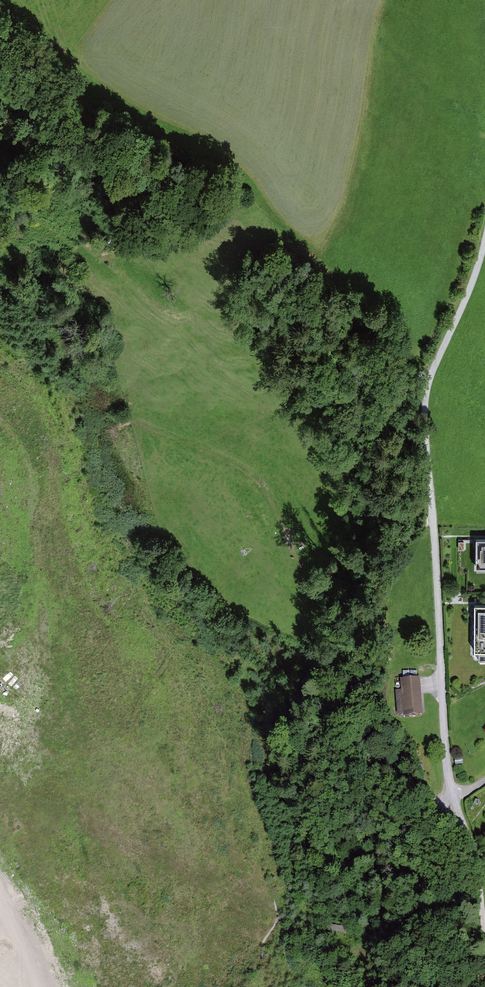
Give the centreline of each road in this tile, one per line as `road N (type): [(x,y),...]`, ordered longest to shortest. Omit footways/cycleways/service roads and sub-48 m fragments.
road 1 (track): [(0,349),(76,396),(257,480),(404,809),(455,798)]
road 2 (track): [(484,922),(445,758),(424,406),(484,238)]

